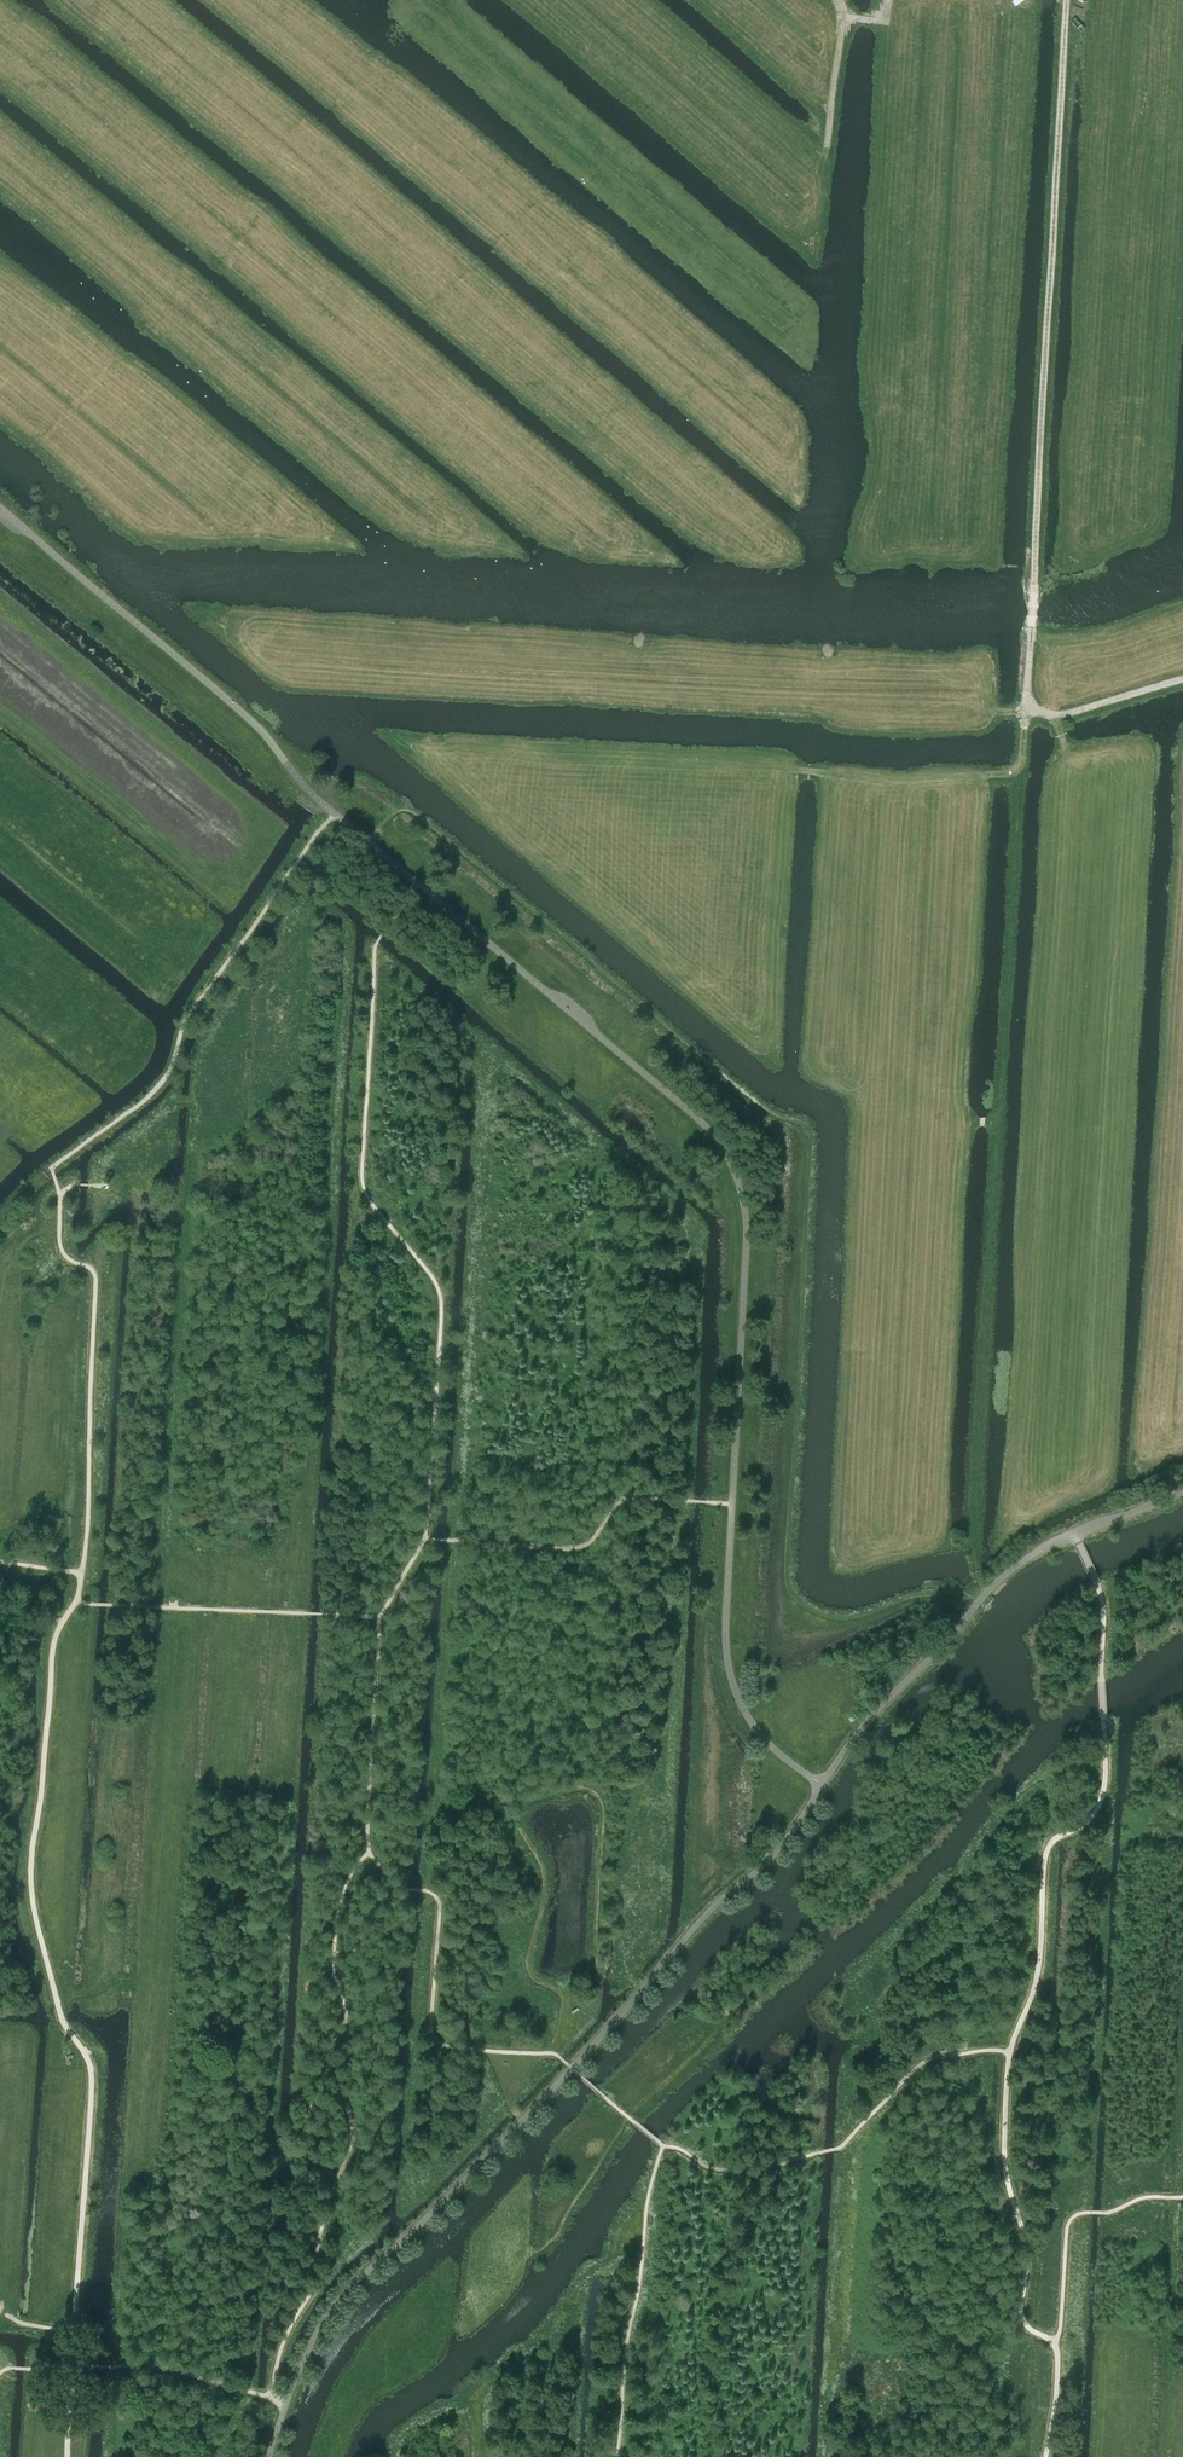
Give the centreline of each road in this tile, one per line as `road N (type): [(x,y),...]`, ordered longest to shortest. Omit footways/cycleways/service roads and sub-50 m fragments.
road 1 (track): [(1028,698),(1068,0)]
road 2 (track): [(1182,677),(1071,714),(1043,713),(1028,698),(1010,964)]

